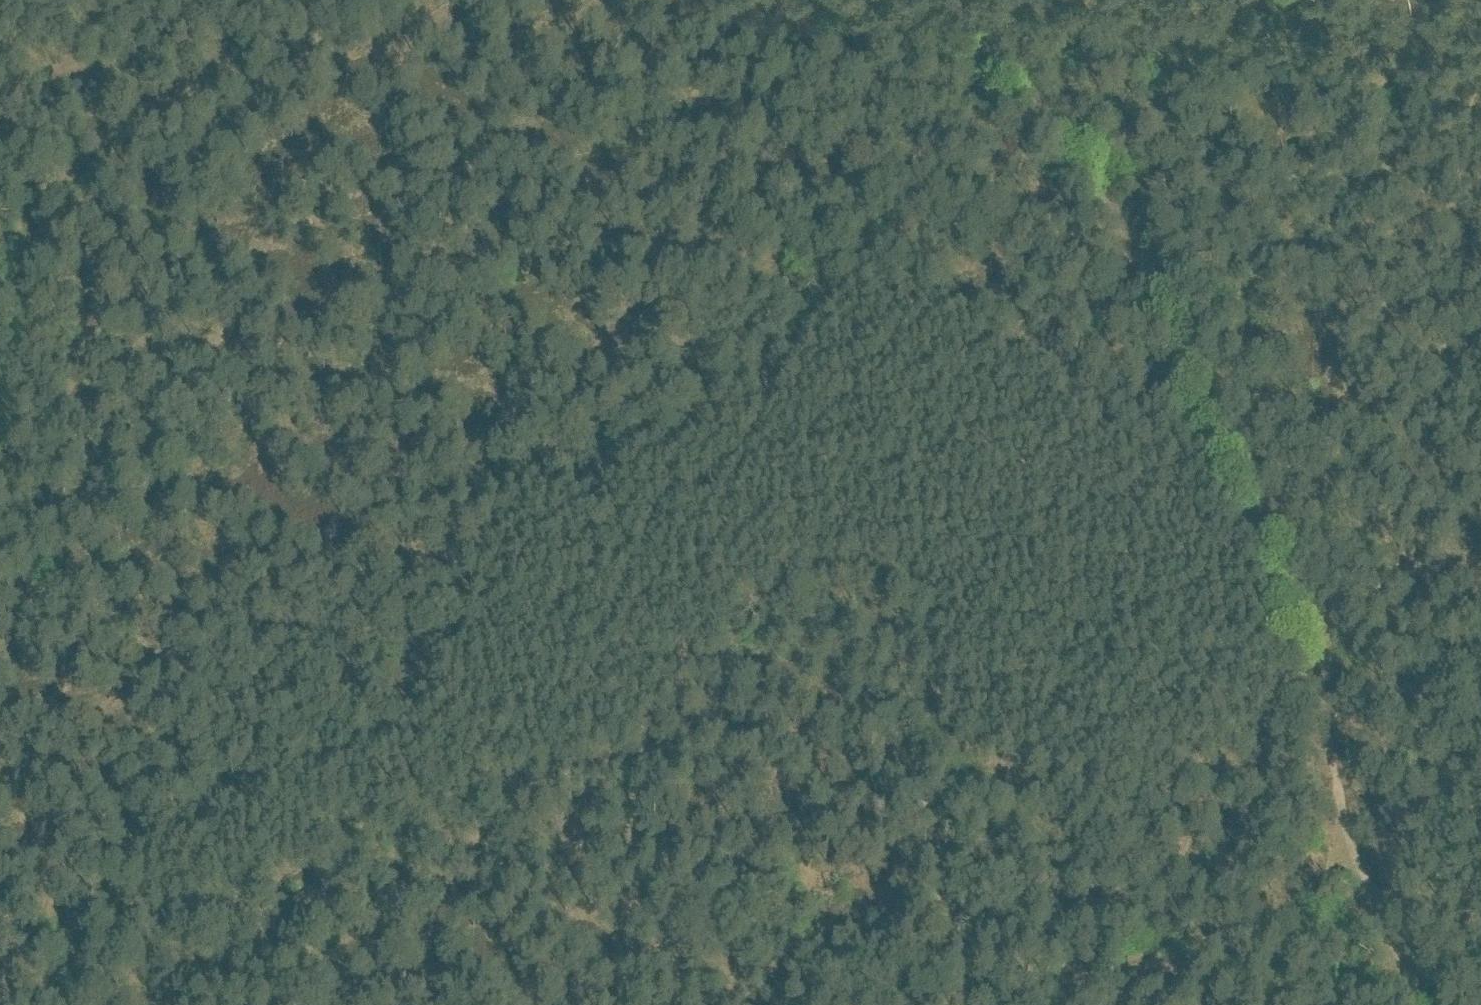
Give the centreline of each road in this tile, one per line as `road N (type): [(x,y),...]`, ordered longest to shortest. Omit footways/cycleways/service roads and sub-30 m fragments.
road 1 (track): [(1426,1004),(1369,893),(1340,808),(1320,627),(1266,472),(1167,268),(1064,120),(1007,59)]
road 2 (track): [(1007,59),(778,409),(727,547),(684,716),(632,1004)]

